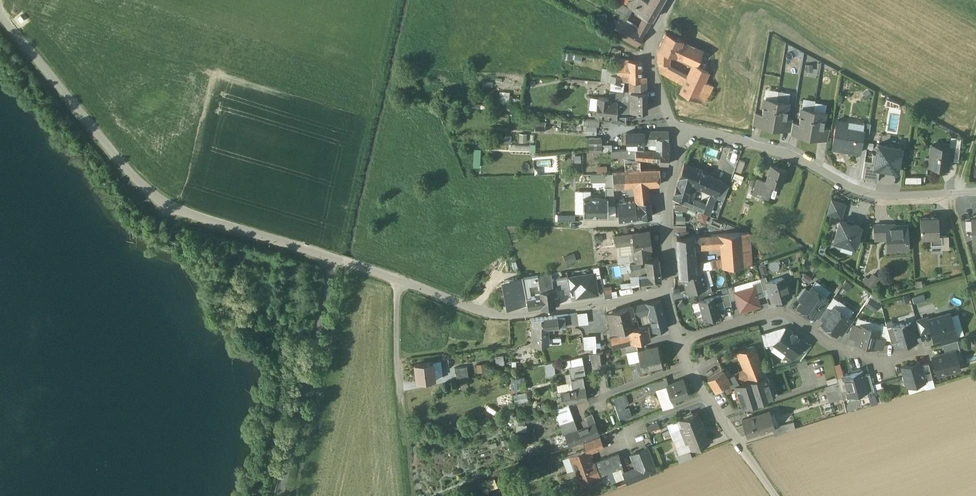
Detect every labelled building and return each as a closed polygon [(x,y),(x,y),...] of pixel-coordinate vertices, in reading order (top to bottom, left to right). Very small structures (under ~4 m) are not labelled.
[(634,8),(638,0),(618,0),(634,8)] [(644,0),(638,0),(634,8),(640,12),(646,1),(644,0)] [(652,0),(649,0),(648,2),(646,1),(640,12),(643,14),(652,19),(660,5),(652,0)] [(626,5),(618,19),(621,21),(630,7),(627,5),(626,5)] [(607,14),(597,15),(598,24),(611,31),(615,25),(608,21),(607,14)] [(652,19),(643,14),(642,18),(643,18),(643,20),(644,22),(649,25),(652,19)] [(621,21),(618,19),(611,31),(617,35),(625,23),(621,21)] [(643,20),(637,30),(644,34),(649,25),(644,22),(643,20)] [(637,30),(625,23),(617,35),(637,45),(644,34),(637,30)] [(684,38),(667,30),(659,47),(681,57),(688,43),(683,40),(684,38)] [(704,50),(688,43),(681,57),(694,63),(697,64),(704,50)] [(643,61),(619,59),(617,70),(617,75),(621,75),(630,76),(631,81),(646,82),(646,76),(642,76),(643,61)] [(668,63),(658,59),(660,70),(666,74),(671,65),(668,63)] [(697,64),(694,63),(688,75),(684,84),(681,92),(696,99),(702,86),(705,81),(709,71),(697,64)] [(688,75),(671,65),(666,74),(684,84),(688,75)] [(621,75),(617,75),(617,70),(603,69),(601,80),(610,81),(620,82),(621,75)] [(609,98),(609,101),(616,101),(620,101),(624,101),(624,82),(620,82),(610,81),(609,98)] [(646,82),(631,81),(630,92),(646,92),(646,82)] [(714,85),(705,81),(702,86),(711,90),(714,85)] [(711,90),(702,86),(696,99),(705,103),(711,90)] [(646,92),(630,92),(630,101),(631,112),(646,111),(646,92)] [(616,101),(609,101),(609,98),(598,97),(598,100),(597,101),(596,108),(597,109),(596,115),(599,115),(599,116),(603,116),(604,116),(611,116),(615,116),(615,112),(616,101)] [(789,102),(765,98),(762,113),(761,122),(762,122),(762,126),(782,129),(783,126),(784,126),(786,117),(789,102)] [(622,111),(631,112),(630,101),(624,101),(620,101),(622,111)] [(825,111),(802,107),(799,122),(797,132),(799,132),(799,135),(819,139),(819,136),(821,136),(823,127),(825,111)] [(762,113),(756,112),(754,124),(762,126),(762,122),(761,122),(762,113)] [(793,119),(786,117),(784,126),(783,126),(782,129),(791,131),(793,121),(793,119)] [(587,119),(587,134),(597,134),(598,119),(587,119)] [(847,121),(837,120),(833,147),(860,152),(863,135),(864,131),(863,131),(846,129),(847,121)] [(799,122),(793,121),(791,131),(790,134),(799,135),(799,132),(797,132),(799,122)] [(829,128),(823,127),(821,136),(819,136),(819,139),(827,140),(829,128)] [(656,131),(643,131),(643,132),(643,142),(644,142),(648,142),(655,142),(656,131)] [(668,131),(656,131),(655,142),(668,142),(668,131)] [(527,141),(526,132),(519,132),(519,141),(527,141)] [(643,132),(627,132),(627,142),(643,142),(643,132)] [(601,137),(589,137),(589,151),(601,150),(601,137)] [(668,142),(655,142),(654,150),(668,150),(668,142)] [(950,146),(932,143),(929,164),(939,166),(947,168),(949,159),(950,146)] [(897,170),(900,148),(877,145),(876,154),(874,167),(880,168),(897,170)] [(961,148),(950,146),(949,159),(959,160),(961,148)] [(637,149),(631,148),(629,168),(636,167),(640,167),(640,157),(636,157),(637,149)] [(644,149),(637,149),(636,157),(640,157),(653,158),(654,150),(648,149),(644,149)] [(668,150),(654,150),(653,158),(659,159),(659,163),(667,164),(668,150)] [(865,160),(862,178),(878,180),(880,168),(874,167),(876,154),(873,154),(872,161),(865,160)] [(739,160),(735,171),(741,173),(745,162),(739,160)] [(702,170),(685,164),(680,177),(692,182),(697,184),(701,171),(702,170)] [(787,169),(771,165),(766,181),(766,182),(773,184),(782,187),(787,169)] [(660,169),(642,169),(640,169),(637,169),(628,169),(628,171),(629,185),(635,185),(649,185),(658,184),(660,169)] [(613,186),(629,185),(628,171),(612,171),(613,186)] [(722,181),(701,171),(697,184),(696,185),(702,187),(711,191),(716,193),(717,191),(722,181)] [(733,179),(743,181),(744,174),(734,172),(733,179)] [(692,182),(680,177),(676,193),(687,197),(692,182)] [(766,181),(757,178),(752,195),(768,199),(773,184),(766,182),(766,181)] [(692,182),(687,197),(692,199),(692,198),(693,198),(696,188),(701,189),(702,187),(696,185),(697,184),(692,182)] [(649,185),(635,185),(636,194),(649,193),(649,185)] [(613,186),(605,187),(605,197),(608,197),(608,204),(616,204),(613,186)] [(716,193),(711,191),(707,205),(711,206),(710,208),(712,209),(719,192),(717,191),(716,193)] [(687,197),(676,193),(674,198),(683,202),(683,204),(697,210),(700,202),(692,199),(687,197)] [(583,215),(608,215),(608,204),(608,197),(605,197),(583,197),(583,215)] [(650,200),(641,201),(641,203),(643,216),(651,215),(650,200)] [(845,204),(831,200),(828,213),(841,217),(845,204)] [(707,205),(700,202),(697,210),(709,215),(712,209),(710,208),(711,206),(707,205)] [(641,203),(625,205),(627,218),(643,216),(641,203)] [(625,205),(621,206),(618,205),(619,219),(627,218),(625,205)] [(937,217),(930,217),(920,217),(920,229),(921,229),(921,237),(930,236),(938,236),(938,216),(937,216),(937,217)] [(860,226),(840,220),(834,240),(854,246),(860,226)] [(887,223),(874,224),(875,238),(888,237),(887,225),(887,223)] [(887,225),(888,237),(888,245),(896,245),(899,247),(903,247),(906,245),(905,238),(907,238),(907,224),(887,225)] [(650,230),(626,234),(627,243),(634,242),(635,252),(635,254),(650,252),(649,248),(653,248),(650,230)] [(720,266),(751,264),(749,232),(718,234),(718,235),(719,246),(720,266)] [(626,234),(614,235),(616,244),(618,244),(627,243),(626,234)] [(718,235),(700,237),(700,243),(701,248),(719,246),(718,235)] [(948,235),(938,236),(930,236),(931,244),(941,243),(941,248),(949,248),(948,235)] [(694,237),(677,238),(678,253),(695,252),(694,243),(694,237)] [(627,243),(618,244),(620,254),(635,252),(634,242),(627,243)] [(650,252),(635,254),(635,252),(620,254),(621,262),(630,261),(640,259),(646,258),(651,257),(650,252)] [(695,252),(678,253),(678,261),(695,260),(695,252)] [(575,253),(564,256),(567,265),(577,262),(575,253)] [(651,257),(646,258),(648,273),(649,283),(659,282),(661,279),(658,256),(651,257)] [(640,259),(630,261),(631,268),(641,266),(640,259)] [(695,260),(678,261),(679,277),(683,276),(696,272),(695,265),(695,260)] [(715,261),(711,262),(711,261),(705,263),(706,270),(716,267),(715,261)] [(705,263),(695,265),(696,272),(702,271),(706,270),(705,263)] [(601,277),(599,266),(592,267),(593,273),(594,273),(595,278),(601,277)] [(696,272),(683,276),(687,291),(706,286),(702,271),(696,272)] [(594,273),(593,273),(573,276),(575,288),(577,297),(597,293),(595,278),(594,273)] [(643,273),(638,274),(640,285),(649,283),(648,273),(643,273)] [(878,278),(872,274),(868,279),(865,277),(861,282),(871,289),(878,278)] [(538,275),(527,277),(529,286),(539,284),(539,280),(538,275)] [(766,276),(760,278),(761,281),(763,290),(769,288),(767,281),(766,276)] [(527,277),(522,278),(522,277),(504,280),(508,306),(514,305),(515,308),(528,306),(526,298),(531,297),(529,286),(527,277)] [(568,277),(556,279),(557,288),(563,288),(564,294),(570,293),(569,289),(568,277)] [(782,277),(767,281),(769,288),(773,301),(790,297),(788,290),(789,288),(787,284),(786,283),(784,284),(782,277)] [(552,278),(539,280),(539,284),(539,290),(553,288),(552,278)] [(761,281),(752,283),(753,286),(754,286),(757,297),(765,295),(763,290),(761,281)] [(706,286),(699,288),(700,294),(712,291),(710,285),(706,286)] [(733,286),(728,287),(729,293),(730,300),(737,298),(735,292),(733,286)] [(735,292),(737,298),(740,311),(759,305),(757,297),(754,286),(753,286),(735,292)] [(826,296),(812,286),(809,291),(802,301),(798,306),(812,316),(824,299),(826,296)] [(553,288),(539,290),(540,294),(540,297),(541,299),(554,298),(553,288)] [(804,288),(797,297),(802,301),(809,291),(804,288)] [(576,298),(574,289),(570,290),(572,301),(583,299),(583,297),(576,298)] [(729,293),(721,295),(723,301),(724,306),(731,304),(730,300),(729,293)] [(531,297),(526,298),(528,306),(528,307),(541,305),(541,299),(540,297),(536,298),(536,296),(535,296),(531,297)] [(715,296),(699,301),(704,319),(720,315),(717,302),(715,296)] [(554,298),(541,299),(541,305),(542,307),(555,305),(554,298)] [(660,299),(647,302),(649,311),(653,329),(654,331),(667,327),(660,299)] [(824,299),(814,314),(819,317),(826,307),(829,302),(824,299)] [(880,306),(870,299),(865,305),(875,313),(880,306)] [(647,302),(639,305),(641,313),(649,311),(647,302)] [(696,316),(702,314),(699,302),(692,303),(696,316)] [(633,306),(612,310),(614,317),(616,327),(617,327),(619,327),(628,325),(629,329),(638,326),(635,314),(633,306)] [(849,316),(834,306),(830,311),(824,321),(822,323),(836,334),(838,331),(849,316)] [(826,307),(819,317),(824,321),(830,311),(826,307)] [(649,311),(641,313),(635,314),(638,326),(647,324),(649,330),(653,329),(649,311)] [(577,312),(557,314),(558,325),(579,324),(578,313),(577,312)] [(578,313),(579,324),(588,324),(587,312),(578,313)] [(955,334),(949,313),(929,318),(932,330),(935,340),(941,338),(955,334)] [(557,314),(533,318),(532,327),(547,326),(558,325),(557,314)] [(849,316),(838,331),(843,335),(854,320),(849,316)] [(920,334),(932,330),(929,318),(928,316),(916,319),(920,334)] [(614,317),(608,318),(611,332),(618,330),(617,327),(616,327),(614,317)] [(911,322),(902,324),(902,323),(893,325),(897,341),(898,344),(907,341),(907,342),(916,340),(911,322)] [(638,326),(629,329),(630,334),(632,344),(636,343),(651,339),(649,330),(647,324),(638,326)] [(880,329),(860,324),(859,326),(856,338),(855,342),(875,347),(876,346),(882,348),(884,338),(878,337),(880,329)] [(628,325),(619,327),(620,335),(622,334),(622,336),(630,334),(629,329),(628,325)] [(859,326),(853,325),(850,336),(856,338),(859,326)] [(893,325),(887,327),(891,343),(897,341),(893,325)] [(547,326),(532,327),(534,343),(547,342),(547,338),(547,326)] [(774,344),(786,328),(784,327),(760,334),(764,347),(774,344)] [(792,357),(804,341),(786,328),(774,344),(792,357)] [(620,335),(610,337),(613,348),(625,345),(632,344),(630,334),(622,336),(622,334),(620,335)] [(957,339),(955,334),(941,338),(943,343),(957,339)] [(596,336),(584,337),(584,349),(597,349),(596,336)] [(957,339),(943,343),(945,353),(954,350),(955,351),(960,350),(957,339)] [(632,344),(625,345),(627,351),(637,349),(636,343),(632,344)] [(699,344),(692,347),(696,356),(703,354),(699,344)] [(659,345),(638,351),(640,360),(636,361),(638,370),(664,363),(659,345)] [(746,379),(764,374),(755,346),(735,352),(737,356),(743,370),(745,376),(746,379)] [(945,353),(933,356),(935,365),(938,374),(959,368),(955,351),(954,350),(945,353)] [(606,361),(605,351),(595,353),(596,362),(606,361)] [(718,362),(737,356),(735,352),(717,358),(718,362)] [(582,356),(570,359),(571,365),(583,363),(582,356)] [(806,360),(796,363),(798,369),(808,366),(806,360)] [(440,361),(432,362),(434,379),(442,378),(440,361)] [(553,361),(545,362),(547,375),(555,374),(553,361)] [(919,361),(902,366),(903,373),(902,376),(903,378),(905,380),(907,385),(924,381),(924,380),(920,365),(919,361)] [(432,362),(415,364),(417,381),(434,379),(432,362)] [(571,365),(568,366),(570,375),(579,374),(582,373),(585,373),(583,363),(571,365)] [(928,363),(920,365),(924,380),(932,378),(928,363)] [(485,364),(478,365),(479,373),(486,371),(485,364)] [(469,377),(466,366),(454,367),(457,380),(469,377)] [(722,368),(707,377),(714,389),(729,381),(727,378),(722,368)] [(743,370),(734,374),(738,380),(745,376),(743,370)] [(862,370),(843,376),(848,395),(849,394),(867,389),(868,389),(864,375),(862,370)] [(572,388),(560,390),(562,397),(556,398),(558,406),(568,404),(568,403),(587,399),(584,386),(582,373),(579,374),(580,376),(570,378),(572,388)] [(746,379),(735,383),(743,406),(773,396),(765,373),(764,374),(746,379)] [(869,373),(864,375),(868,389),(867,389),(868,392),(874,390),(869,373)] [(734,374),(727,378),(729,381),(731,384),(738,380),(734,374)] [(511,376),(511,391),(520,390),(520,375),(511,376)] [(836,376),(826,379),(828,384),(838,381),(836,376)] [(843,376),(837,377),(843,397),(843,399),(850,397),(849,394),(848,395),(843,376)] [(666,377),(655,382),(658,389),(667,385),(667,384),(669,384),(666,377)] [(669,384),(667,384),(667,385),(672,400),(689,395),(683,378),(669,384)] [(843,397),(838,381),(828,384),(824,386),(829,401),(843,397)] [(867,389),(849,394),(850,397),(850,400),(869,395),(868,392),(867,389)] [(527,392),(515,395),(517,403),(529,401),(527,392)] [(627,393),(614,398),(622,419),(629,417),(625,404),(630,402),(627,393)] [(568,406),(558,410),(566,434),(577,429),(568,406)] [(769,410),(742,419),(748,435),(772,428),(775,427),(769,410)] [(697,412),(680,419),(685,431),(682,432),(683,435),(703,427),(697,412)] [(582,421),(584,427),(594,423),(591,413),(584,415),(586,420),(582,421)] [(775,427),(772,428),(774,435),(795,429),(793,421),(775,427)] [(584,427),(578,429),(582,439),(598,433),(594,423),(584,427)] [(703,427),(683,435),(685,437),(687,437),(692,449),(709,442),(703,427)] [(669,428),(663,431),(666,440),(673,438),(669,428)] [(577,429),(566,434),(570,444),(582,439),(578,429),(577,429)] [(585,449),(570,455),(572,460),(570,463),(572,467),(574,468),(575,469),(592,462),(589,453),(604,447),(600,437),(583,443),(585,449)] [(631,454),(640,478),(657,471),(648,448),(631,454)] [(692,449),(679,454),(682,462),(695,457),(692,449)] [(618,453),(595,461),(592,462),(575,469),(579,481),(580,482),(622,466),(620,460),(621,460),(620,458),(619,459),(618,453)] [(636,468),(629,471),(629,470),(622,472),(626,483),(640,478),(636,468)] [(575,469),(567,471),(568,473),(558,476),(562,486),(572,483),(579,481),(575,469)]
